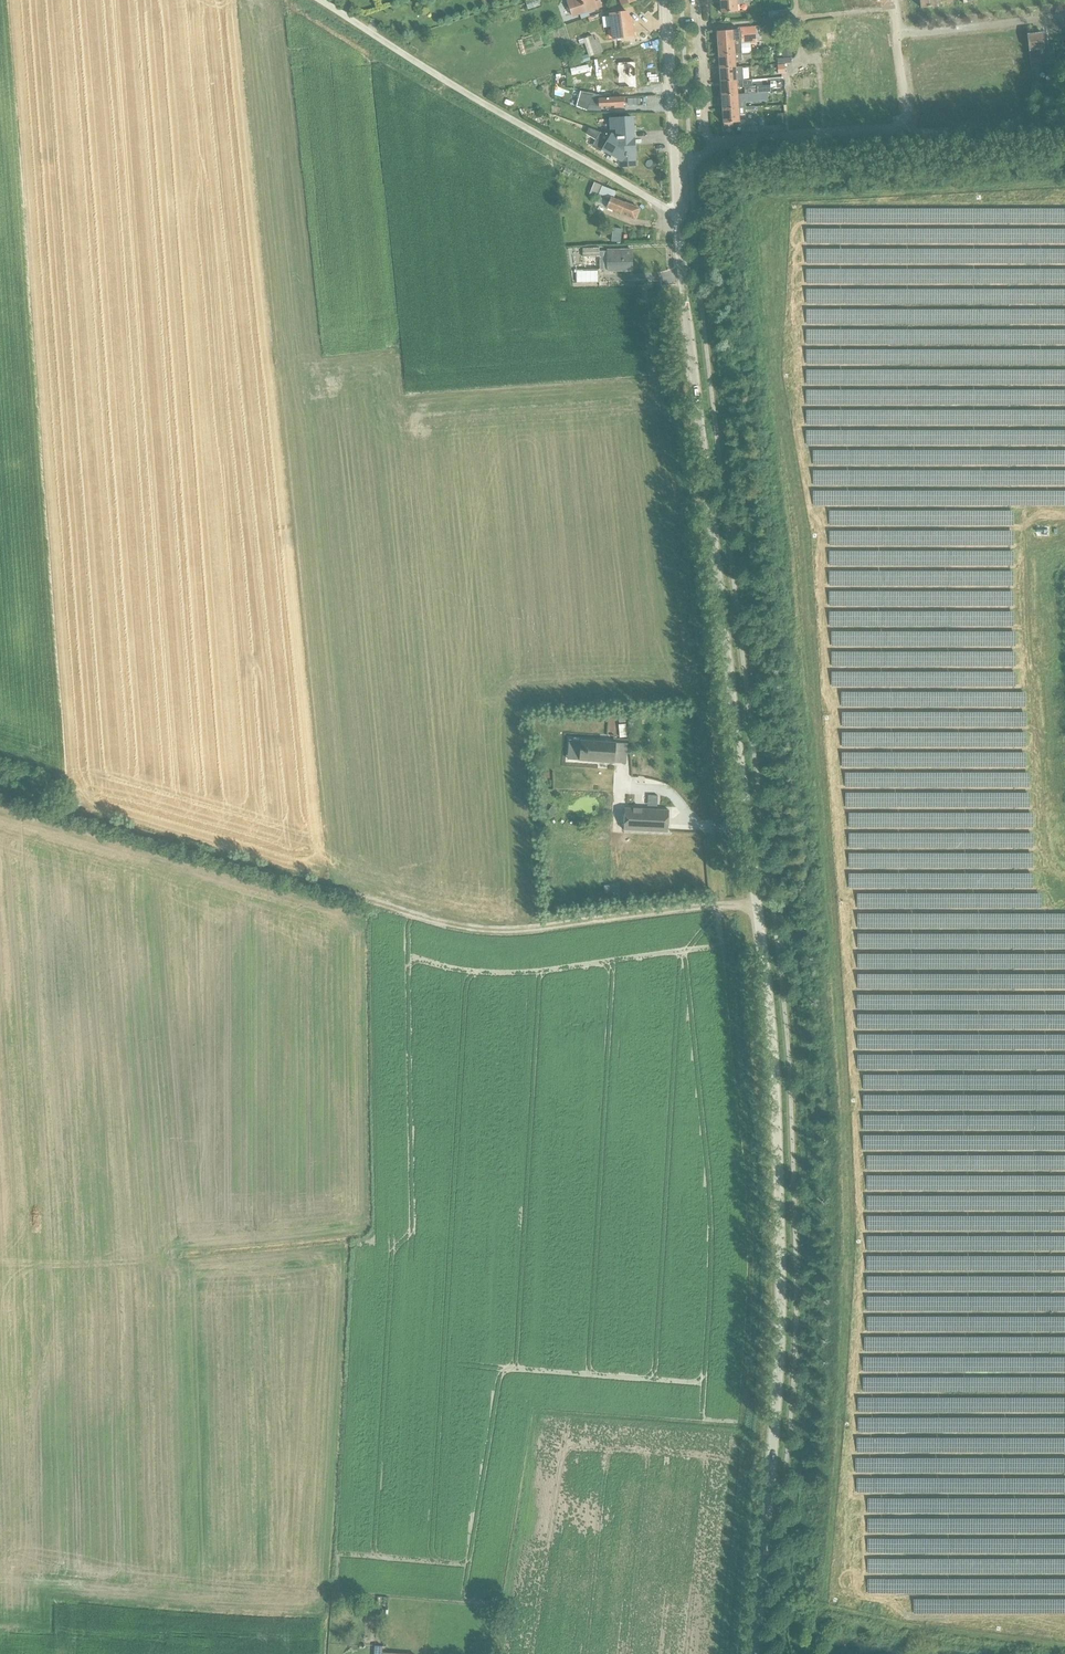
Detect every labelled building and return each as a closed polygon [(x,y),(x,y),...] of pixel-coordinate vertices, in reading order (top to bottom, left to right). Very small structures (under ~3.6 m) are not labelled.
[(526,0),(528,9),(541,5),(539,0),(527,0),(526,0)] [(572,17),(580,15),(581,18),(590,15),(588,12),(603,7),(600,0),(567,0),(572,17)] [(720,12),(737,11),(737,5),(744,5),(744,2),(753,2),(753,0),(720,0),(720,12)] [(787,15),(787,10),(787,9),(769,11),(770,17),(787,15)] [(627,11),(609,14),(612,39),(634,36),(631,18),(628,18),(627,11)] [(841,40),(848,39),(846,28),(839,29),(841,40)] [(727,31),(716,32),(718,54),(743,53),(750,52),(751,52),(750,43),(756,42),(756,38),(755,29),(739,30),(727,31)] [(1042,33),(1028,34),(1030,51),(1030,57),(1031,57),(1040,56),(1041,65),(1055,64),(1053,47),(1044,48),(1042,33)] [(593,35),(578,40),(580,44),(585,43),(589,56),(603,52),(599,38),(595,40),(593,35)] [(835,44),(835,55),(847,55),(847,44),(835,44)] [(718,54),(719,68),(736,66),(735,60),(741,60),(741,57),(750,56),(750,52),(743,53),(718,54)] [(600,85),(598,94),(616,98),(623,97),(623,91),(623,87),(631,87),(629,59),(605,60),(607,87),(600,85)] [(719,68),(720,81),(737,80),(743,80),(742,66),(736,66),(719,68)] [(744,93),(754,92),(771,91),(771,84),(753,85),(753,79),(743,80),(737,80),(720,81),(721,95),(738,93),(737,86),(746,86),(746,87),(745,87),(745,92),(744,92),(744,93)] [(516,104),(519,92),(510,90),(508,102),(516,104)] [(616,98),(598,94),(581,91),(576,106),(587,111),(590,105),(599,106),(599,107),(601,107),(615,106),(615,107),(624,107),(623,97),(616,98)] [(721,95),(722,108),(739,107),(738,93),(721,95)] [(961,102),(960,94),(950,95),(951,103),(961,102)] [(836,96),(827,96),(827,109),(836,109),(836,96)] [(971,103),(970,115),(978,115),(979,103),(971,103)] [(739,107),(722,108),(723,123),(740,121),(739,114),(746,114),(746,112),(755,111),(755,106),(739,107)] [(769,116),(768,106),(757,106),(757,116),(769,116)] [(619,139),(634,138),(633,117),(610,119),(610,130),(614,130),(612,133),(611,133),(611,134),(619,139)] [(619,139),(611,134),(600,132),(588,126),(586,134),(596,140),(592,147),(600,152),(601,151),(602,150),(618,160),(618,165),(620,166),(636,165),(634,138),(619,139)] [(609,201),(607,207),(635,219),(639,208),(614,198),(616,191),(604,186),(594,182),(590,194),(598,197),(609,201)] [(609,201),(598,197),(596,203),(607,207),(609,201)] [(612,227),(611,241),(621,242),(622,228),(612,227)] [(599,248),(583,248),(583,257),(600,256),(600,269),(607,269),(607,270),(632,270),(632,250),(607,250),(607,251),(599,251),(599,248)] [(599,270),(576,270),(577,282),(600,282),(599,277),(599,270)] [(626,724),(618,724),(619,737),(627,737),(626,724)] [(615,762),(616,742),(569,739),(567,759),(615,762)] [(616,742),(615,762),(626,763),(627,743),(616,742)] [(648,795),(648,805),(657,806),(657,795),(648,795)] [(552,805),(548,811),(554,816),(558,809),(552,805)] [(625,808),(625,830),(668,832),(669,810),(625,808)] [(981,853),(971,852),(969,861),(980,863),(981,853)] [(917,872),(917,883),(1034,884),(1034,873),(917,872)] [(619,884),(604,885),(605,892),(620,891),(619,884)] [(979,904),(979,893),(970,892),(969,903),(979,904)] [(1064,947),(1064,932),(1016,932),(1016,933),(860,932),(860,945),(1064,947)] [(1064,986),(1064,952),(897,951),(897,950),(860,950),(859,989),(896,989),(896,985),(1064,986)] [(895,1005),(1064,1007),(1064,994),(896,993),(896,990),(861,990),(860,1009),(895,1009),(895,1005)] [(953,1027),(954,1013),(895,1013),(895,1010),(860,1010),(860,1026),(953,1027)] [(963,1026),(1064,1027),(1064,1013),(963,1013),(963,1026)] [(896,1031),(860,1031),(860,1049),(895,1049),(895,1046),(1054,1046),(1054,1034),(951,1034),(896,1034),(896,1031)] [(921,1052),(920,1066),(1001,1068),(1001,1057),(986,1056),(986,1054),(921,1052)] [(888,1065),(887,1053),(862,1055),(863,1067),(888,1065)] [(1005,1065),(1053,1067),(1053,1055),(1005,1054),(1005,1065)] [(865,1072),(865,1087),(1064,1087),(1064,1073),(865,1072)] [(1007,1156),(1010,1149),(1064,1148),(1064,1092),(865,1095),(865,1123),(891,1122),(865,1194),(1040,1256),(1064,1256),(1064,1181),(1049,1194),(1034,1189),(1046,1156),(1007,1156)] [(374,1653),(416,1653),(382,1652),(382,1646),(375,1645),(374,1653)]
